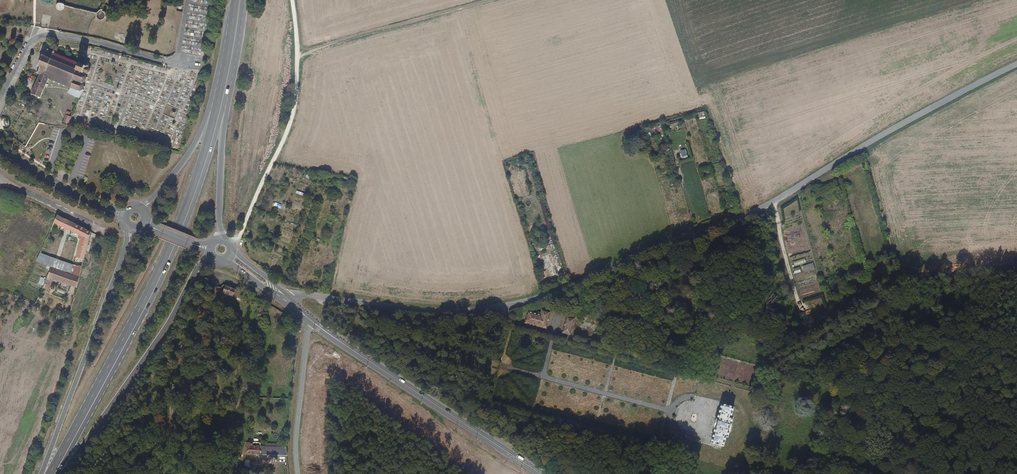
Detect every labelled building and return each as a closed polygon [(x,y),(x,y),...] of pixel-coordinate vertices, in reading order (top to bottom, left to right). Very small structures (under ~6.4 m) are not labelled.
[(58,9),(59,10),(60,11),(62,11),(63,10),(64,9),(65,8),(66,7),(66,6),(65,4),(64,3),(63,3),(62,2),(61,2),(59,3),(58,3),(57,5),(57,6),(57,8),(58,9)] [(97,14),(97,15),(97,17),(98,19),(99,20),(101,20),(102,20),(104,20),(105,19),(106,18),(107,16),(107,15),(106,13),(105,12),(104,11),(102,9),(100,10),(99,11),(98,12),(97,14)] [(80,63),(79,62),(79,63),(76,62),(76,61),(75,61),(74,61),(71,60),(72,59),(70,59),(66,58),(67,57),(65,57),(61,56),(62,55),(60,54),(59,55),(55,54),(55,53),(54,52),(54,53),(49,51),(50,50),(48,50),(47,50),(46,51),(47,52),(45,56),(44,56),(44,55),(43,54),(43,55),(42,55),(42,56),(40,62),(38,67),(37,66),(37,67),(38,68),(38,69),(39,68),(40,68),(39,70),(38,72),(37,71),(37,73),(38,73),(37,74),(38,74),(39,74),(40,74),(49,78),(49,79),(50,79),(50,80),(51,81),(51,80),(54,81),(53,82),(55,83),(55,82),(57,82),(57,84),(59,84),(59,83),(62,84),(62,85),(63,86),(64,85),(68,87),(68,88),(69,88),(70,88),(68,93),(79,100),(82,92),(83,92),(83,91),(83,90),(84,86),(83,84),(84,83),(85,83),(85,82),(86,81),(87,78),(87,76),(86,77),(86,75),(87,75),(88,74),(90,73),(91,70),(92,69),(91,68),(90,69),(89,67),(89,66),(89,65),(88,65),(86,65),(86,66),(80,64),(80,63)] [(49,78),(40,74),(31,94),(41,98),(42,92),(49,79),(49,78)] [(62,123),(68,126),(72,117),(68,116),(66,115),(62,123)] [(87,247),(91,232),(57,215),(54,223),(51,230),(60,235),(64,227),(81,236),(76,257),(83,260),(85,253),(87,247)] [(36,261),(48,266),(51,257),(40,253),(36,261)] [(48,266),(52,267),(71,275),(73,265),(51,257),(48,266)] [(73,265),(71,275),(79,277),(83,260),(76,257),(75,257),(73,265)] [(93,260),(87,257),(86,260),(88,261),(87,264),(85,263),(84,266),(85,267),(84,270),(88,272),(93,260)] [(804,258),(792,262),(794,266),(806,262),(804,258)] [(52,267),(47,278),(76,288),(77,283),(79,278),(79,277),(71,275),(52,267)] [(241,292),(227,287),(224,293),(232,297),(232,298),(237,300),(241,292)] [(623,293),(644,298),(645,294),(624,289),(623,293)] [(542,329),(546,311),(537,309),(535,316),(523,313),(520,324),(542,329)] [(595,323),(597,319),(582,313),(581,317),(595,323)] [(556,333),(565,335),(569,320),(561,317),(556,333)] [(714,446),(720,448),(722,448),(724,440),(726,440),(728,435),(731,423),(732,419),(730,418),(732,409),(730,409),(731,406),(727,405),(726,408),(722,407),(720,416),(718,415),(717,420),(714,431),(712,437),(714,438),(712,445),(714,446)] [(731,423),(728,435),(733,436),(736,424),(731,423)] [(289,457),(288,452),(274,451),(274,447),(261,446),(260,450),(254,450),(254,445),(248,444),(247,455),(289,457)]
